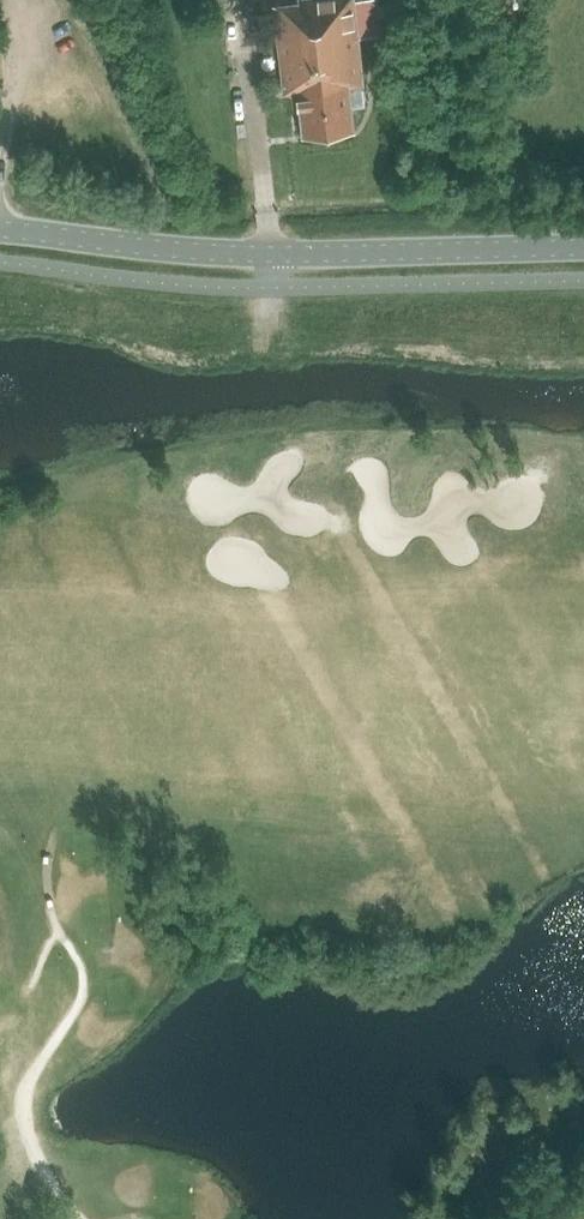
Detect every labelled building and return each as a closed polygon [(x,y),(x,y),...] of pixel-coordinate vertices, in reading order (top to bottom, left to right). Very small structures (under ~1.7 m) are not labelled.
[(300,2),(276,5),(285,93),(299,91),(304,135),(355,130),(351,87),(364,85),(359,37),(382,34),(379,0),(300,0),(300,2)]
